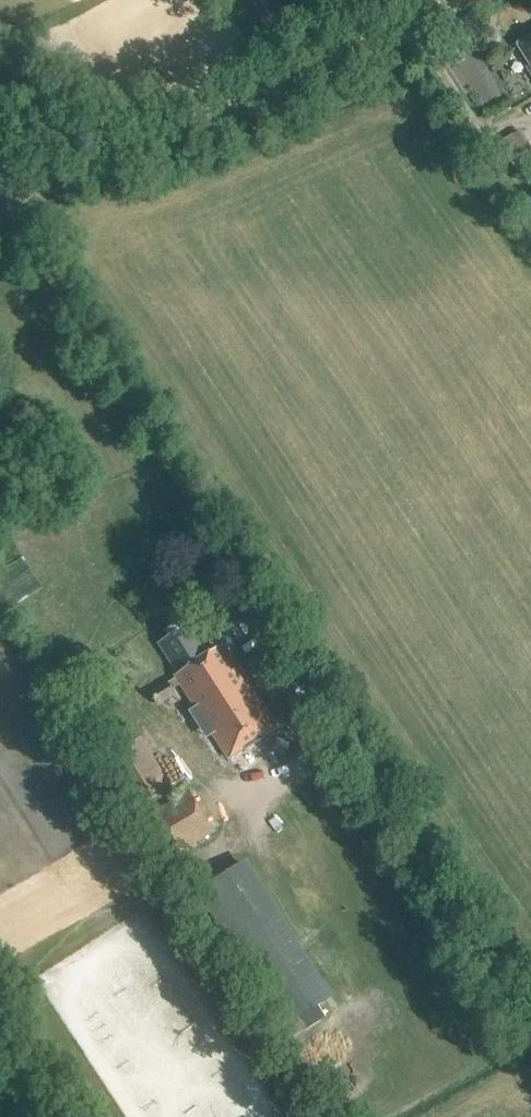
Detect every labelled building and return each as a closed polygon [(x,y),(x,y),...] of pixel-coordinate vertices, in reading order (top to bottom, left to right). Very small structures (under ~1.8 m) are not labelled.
[(515,44),(530,71),(530,34),(515,44)] [(519,177),(530,170),(530,146),(522,131),(500,143),(519,177)] [(171,673),(175,678),(179,675),(225,748),(272,719),(224,645),(207,656),(187,625),(160,643),(177,669),(171,673)] [(171,785),(143,737),(111,755),(139,804),(171,785)] [(174,856),(214,831),(189,789),(148,813),(174,856)] [(321,1001),(339,989),(254,852),(218,874),(254,933),(272,922),(321,1001)] [(347,1026),(341,1007),(317,1014),(322,1033),(347,1026)]
